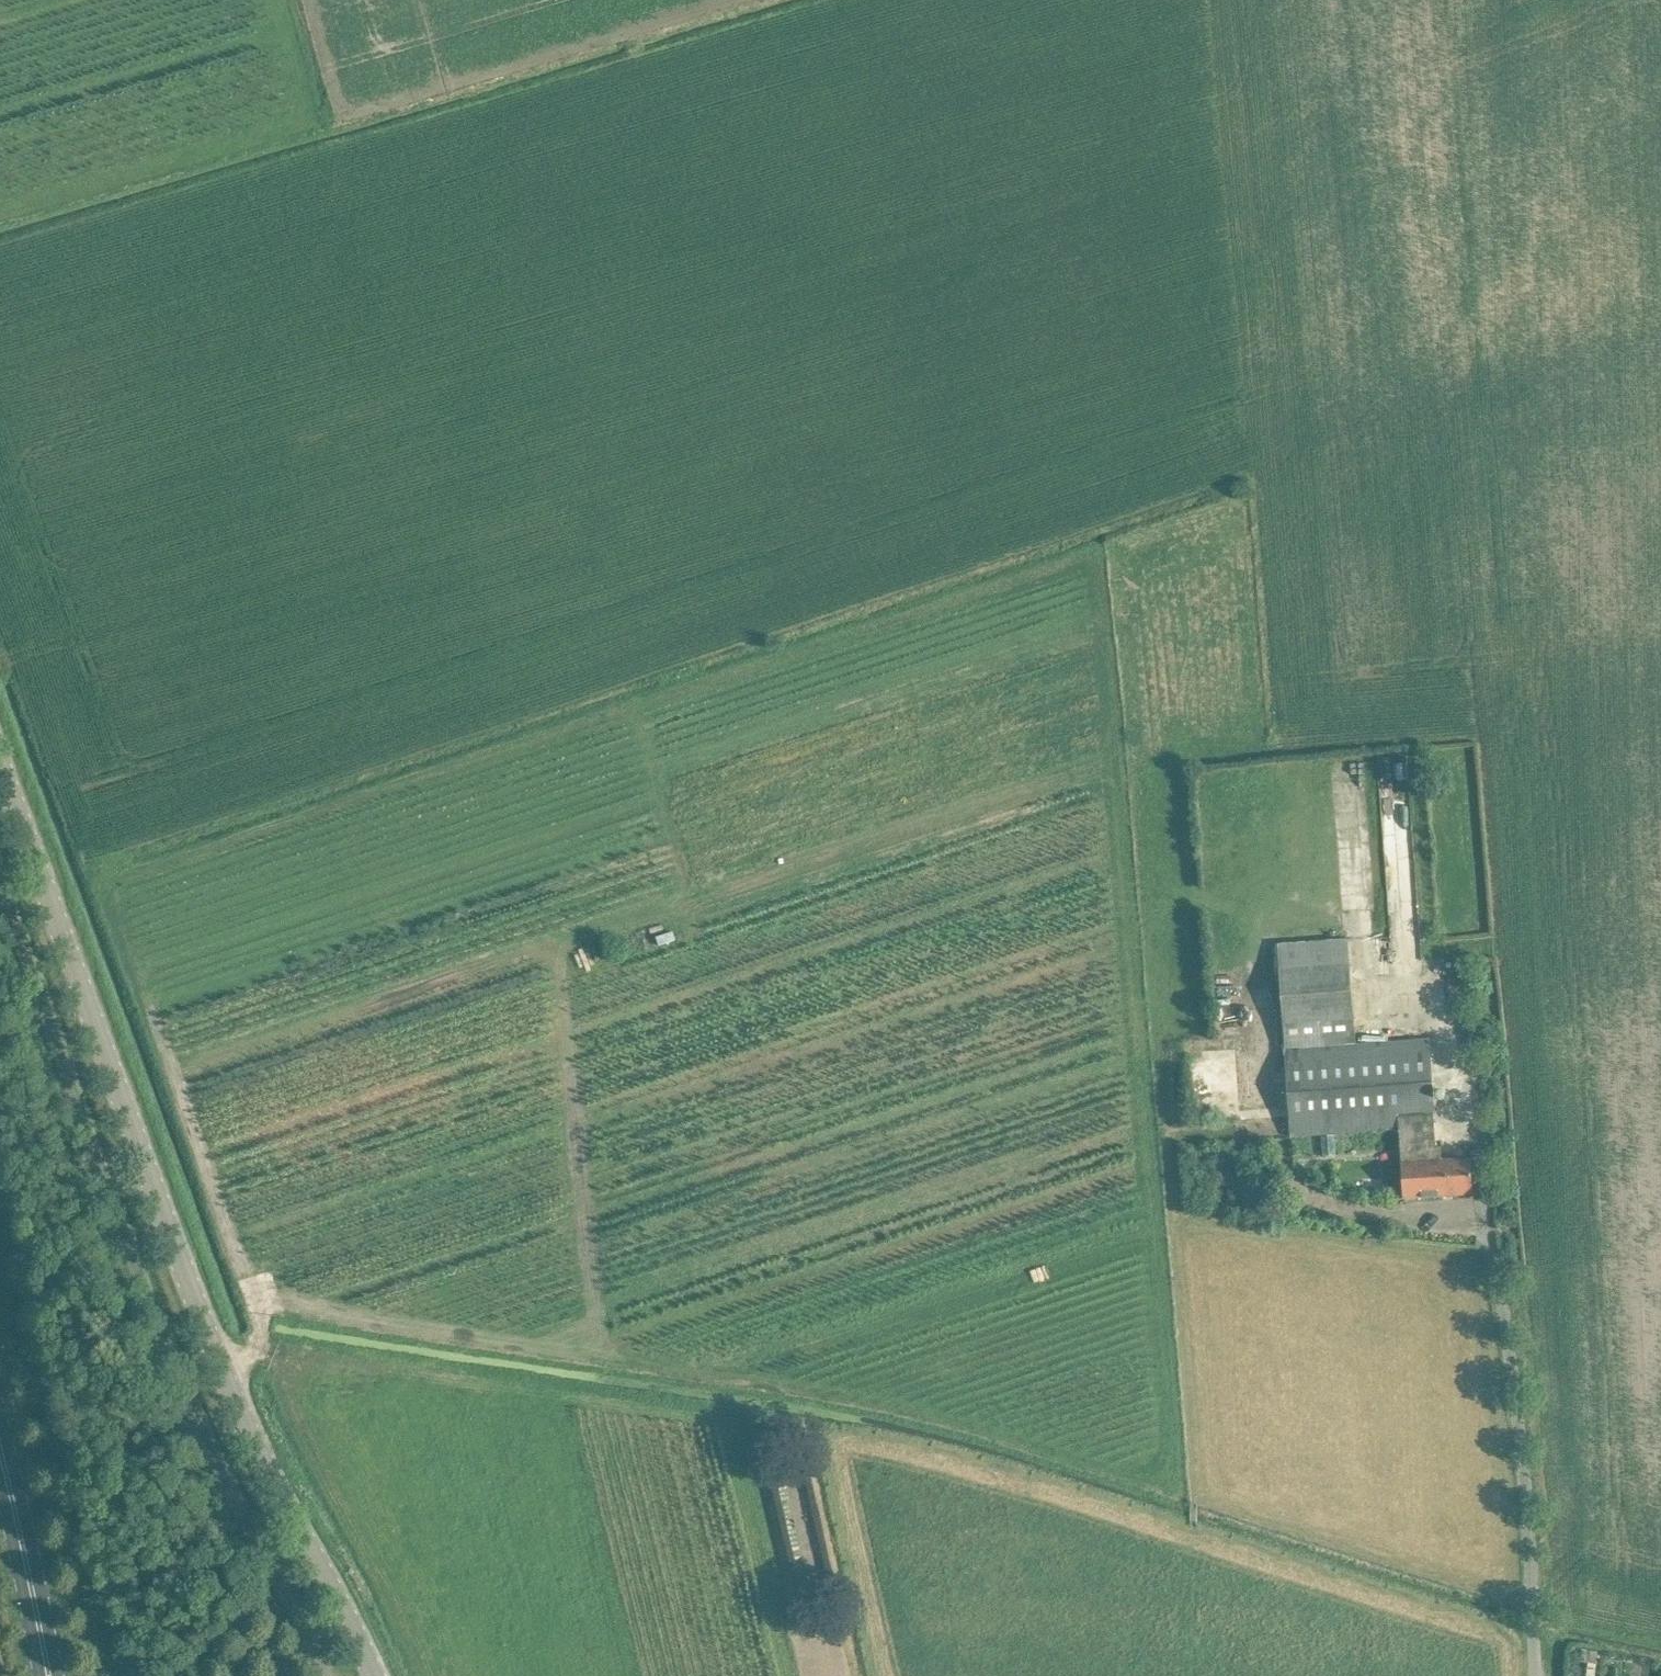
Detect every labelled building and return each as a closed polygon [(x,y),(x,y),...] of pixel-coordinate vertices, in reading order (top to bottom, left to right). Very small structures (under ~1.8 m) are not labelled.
[(1399,1129),(1400,1147),(1436,1145),(1429,1039),(1356,1040),(1349,939),(1278,944),(1291,1137),(1399,1129)] [(1436,1145),(1400,1147),(1402,1170),(1386,1171),(1388,1201),(1473,1195),(1472,1173),(1471,1160),(1442,1162),(1441,1148),(1436,1148),(1436,1145)]
